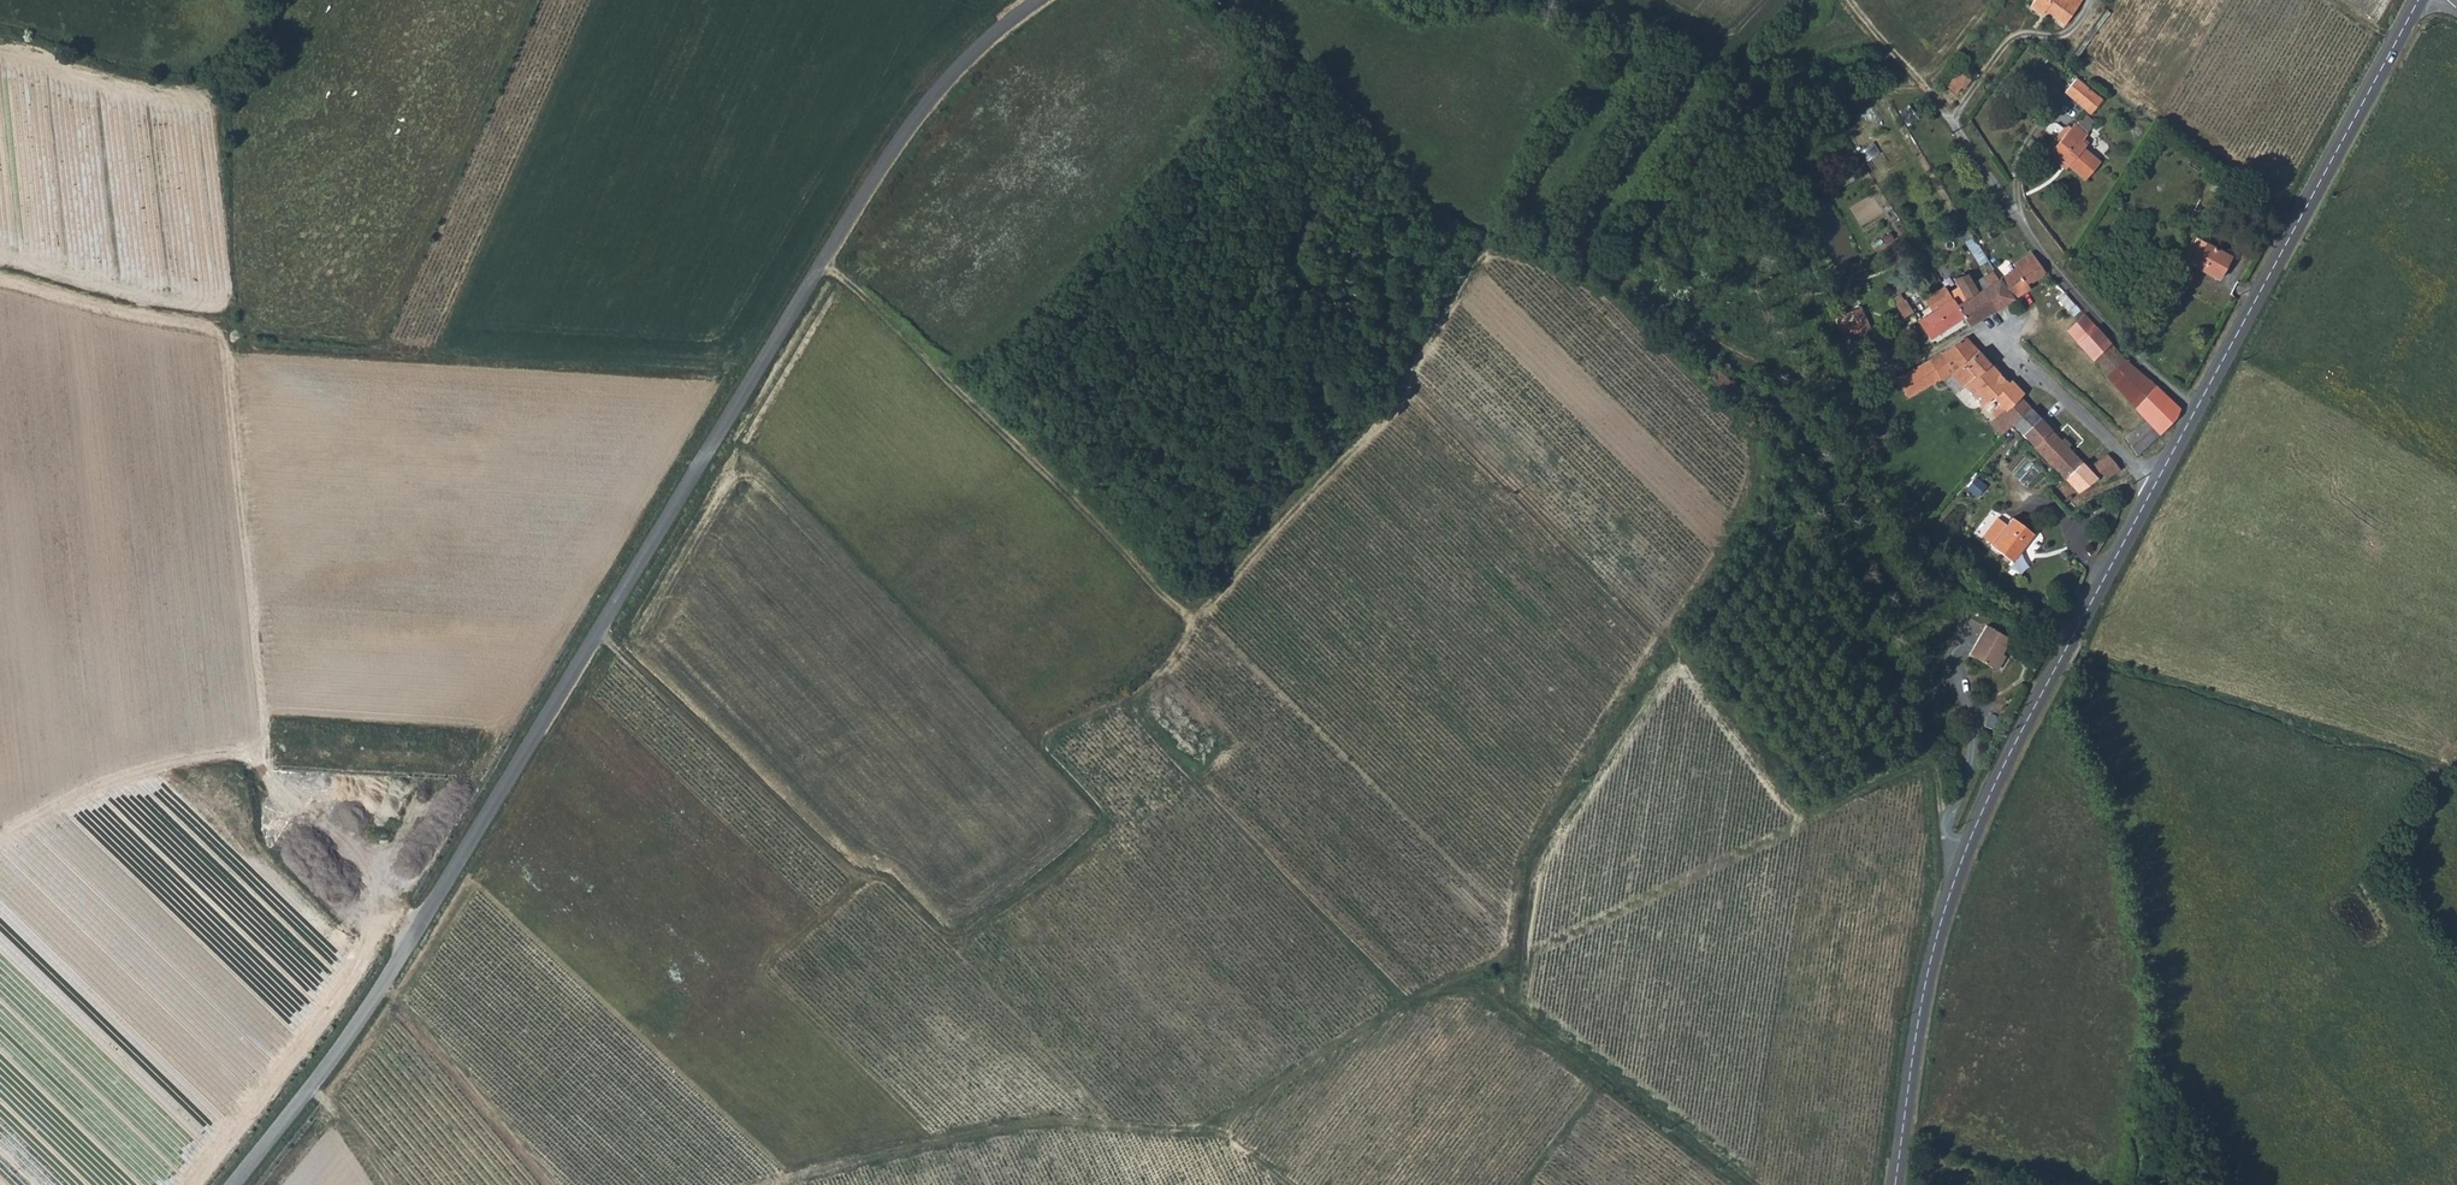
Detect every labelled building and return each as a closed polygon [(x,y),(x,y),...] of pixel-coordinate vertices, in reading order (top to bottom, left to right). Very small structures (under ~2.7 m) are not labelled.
[(2033,1),(2028,7),(2041,16),(2043,12),(2062,26),(2081,0),(2032,0),(2033,1)] [(1971,80),(1958,70),(1951,80),(1964,89),(1971,80)] [(2076,82),(2064,95),(2085,113),(2097,100),(2090,94),(2076,82)] [(1851,92),(1838,97),(1847,119),(1860,114),(1851,92)] [(1835,124),(1847,119),(1838,97),(1826,102),(1835,124)] [(2101,104),(2097,100),(2085,113),(2090,117),(2101,104)] [(2088,138),(2075,126),(2051,153),(2086,183),(2101,165),(2085,151),(2087,147),(2083,143),(2088,138)] [(1858,151),(1863,160),(1876,153),(1871,143),(1858,151)] [(2228,256),(2193,237),(2181,261),(2216,280),(2228,256)] [(1999,278),(2011,297),(2026,288),(2027,287),(2025,283),(2043,272),(2031,251),(2012,262),(2015,267),(2009,271),(1999,278)] [(1999,278),(1991,265),(1981,271),(1990,284),(1999,278)] [(1992,309),(1980,290),(1975,293),(1963,273),(1948,277),(1952,286),(1945,291),(1960,316),(1966,325),(1992,309)] [(1898,275),(1888,281),(1897,293),(1906,287),(1898,275)] [(1999,278),(1990,284),(1980,290),(1992,309),(2011,297),(1999,278)] [(1938,305),(1915,319),(1917,321),(1929,336),(1960,316),(1945,291),(1941,285),(1929,292),(1938,305)] [(2062,290),(2056,297),(2062,304),(2069,298),(2062,290)] [(1901,314),(1908,309),(1897,293),(1890,297),(1901,314)] [(2075,303),(2067,310),(2076,319),(2066,329),(2105,374),(2125,356),(2075,303)] [(1853,346),(1872,338),(1860,307),(1841,314),(1853,346)] [(1853,346),(1841,314),(1834,317),(1847,348),(1853,346)] [(1927,357),(1939,376),(1948,371),(1946,369),(1976,349),(1964,335),(1927,357)] [(2001,409),(2017,393),(2020,389),(2009,377),(2006,380),(1976,349),(1946,369),(1948,371),(1960,385),(1968,394),(1966,396),(1976,407),(1989,394),(1997,402),(1989,410),(1994,415),(2001,409)] [(2154,383),(2125,356),(2105,374),(2134,407),(2154,383)] [(1891,378),(1902,397),(1939,376),(1927,357),(1891,378)] [(2134,407),(2146,421),(2157,433),(2174,413),(2178,406),(2154,383),(2134,407)] [(2001,409),(2013,423),(2025,435),(2040,420),(2029,408),(2028,404),(2017,393),(2001,409)] [(1988,420),(2001,434),(2013,423),(2001,409),(1994,415),(1988,420)] [(2080,463),(2067,449),(2051,432),(2040,420),(2025,435),(2051,465),(2063,479),(2080,463)] [(2066,420),(2051,432),(2067,449),(2080,436),(2066,420)] [(2136,455),(2157,433),(2146,421),(2123,436),(2136,455)] [(2057,495),(2064,502),(2095,479),(2100,483),(2118,469),(2106,452),(2085,468),(2080,463),(2063,479),(2052,489),(2057,495)] [(1977,495),(1984,485),(1973,478),(1966,488),(1977,495)] [(1982,543),(1991,549),(2006,527),(1997,521),(1982,543)] [(1992,550),(2020,527),(2011,521),(2006,527),(1991,549),(1989,550),(1991,552),(1992,550)] [(1992,550),(1991,552),(2012,566),(2033,535),(2020,527),(1992,550)] [(1253,587),(1261,579),(1253,571),(1245,578),(1253,587)] [(1985,677),(2004,649),(1981,634),(1963,662),(1985,677)]
